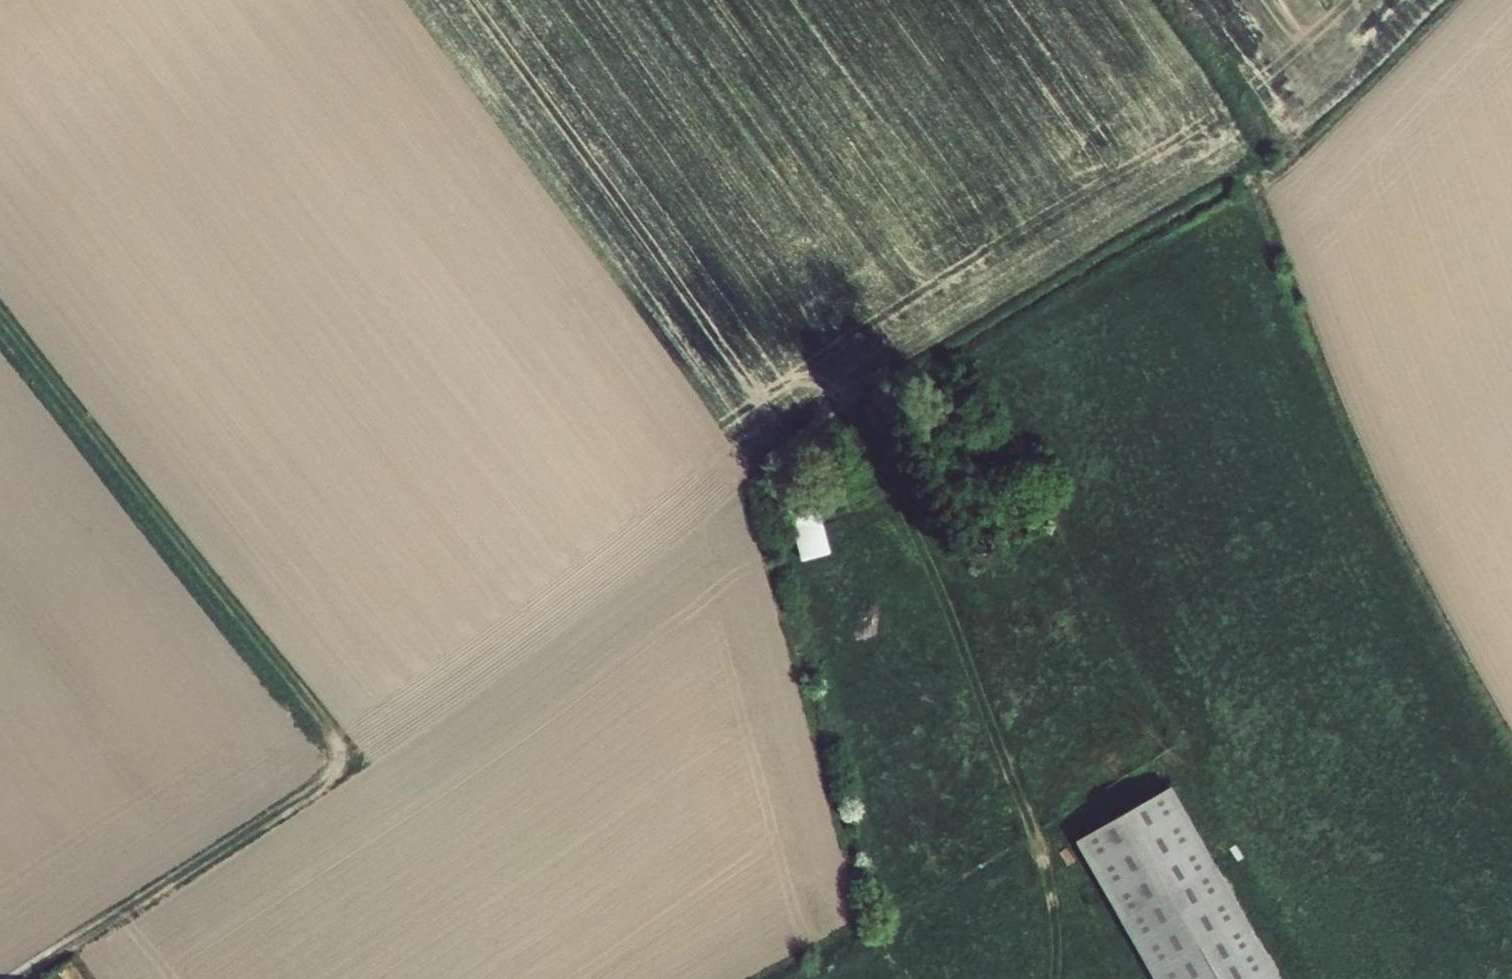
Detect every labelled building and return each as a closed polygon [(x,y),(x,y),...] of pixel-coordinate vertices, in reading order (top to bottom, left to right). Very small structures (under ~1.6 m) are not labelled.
[(800,558),(829,554),(822,509),(793,513),(800,558)] [(1076,843),(1155,978),(1279,978),(1169,790),(1076,843)]
